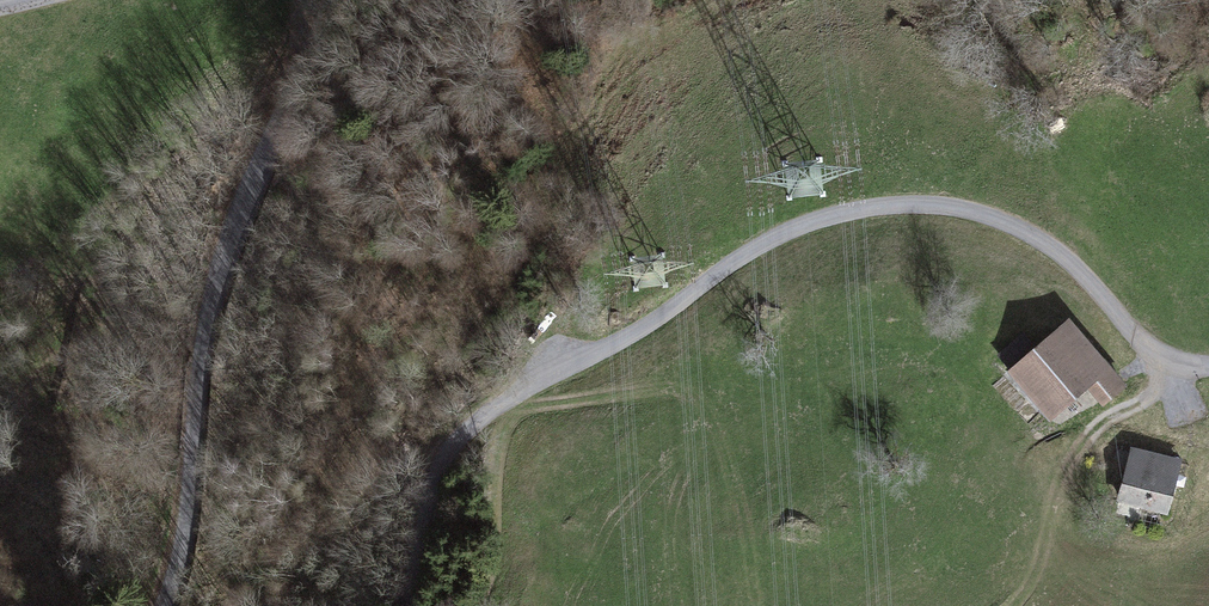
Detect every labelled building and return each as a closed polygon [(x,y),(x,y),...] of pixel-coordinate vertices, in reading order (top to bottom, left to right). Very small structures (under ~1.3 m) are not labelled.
[(1107,399),(1123,385),(1069,323),(1013,370),(1052,416),(1092,382),(1107,399)] [(1146,505),(1146,507),(1166,512),(1180,463),(1133,450),(1119,498),(1146,505)]
